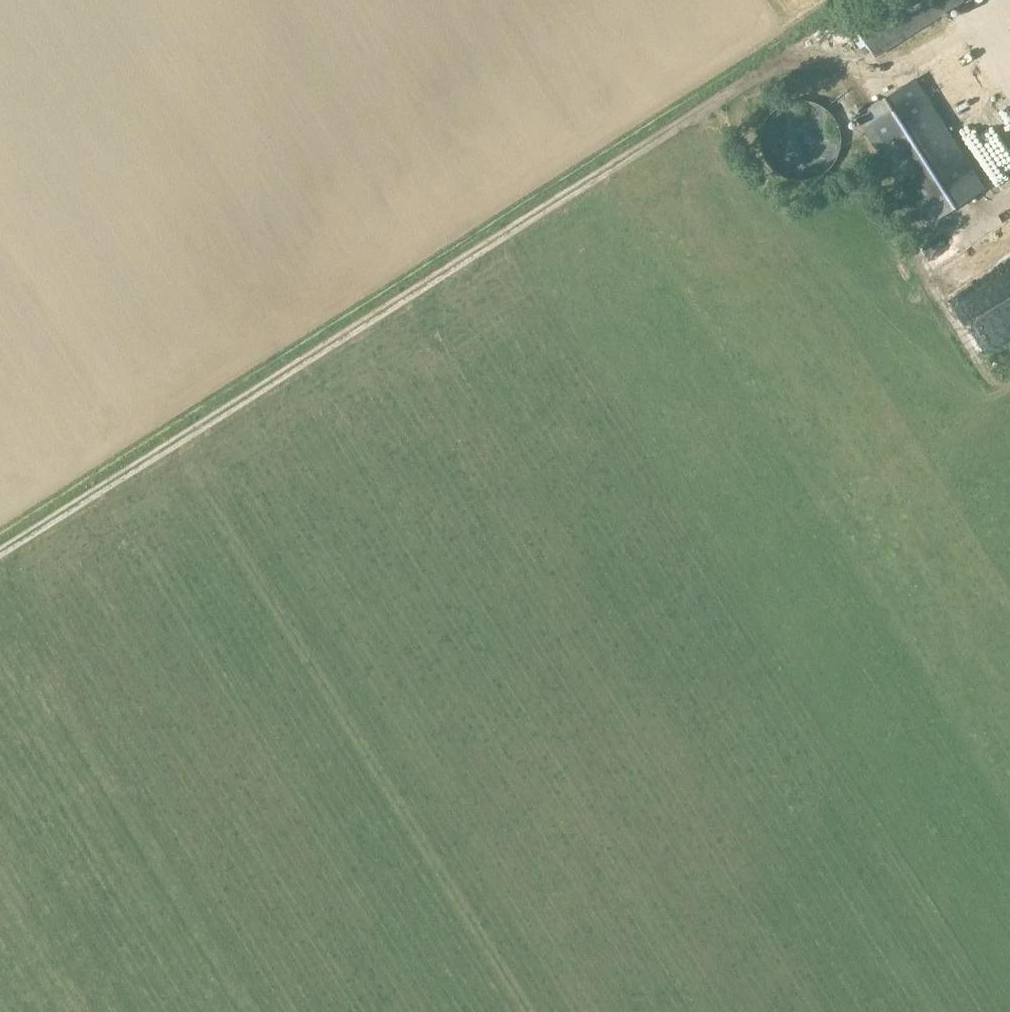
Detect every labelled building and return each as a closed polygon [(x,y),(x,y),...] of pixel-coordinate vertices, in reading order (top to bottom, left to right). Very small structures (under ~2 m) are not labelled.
[(962,0),(886,0),(851,21),(873,56),(962,0)] [(957,109),(993,86),(964,42),(928,65),(957,109)] [(926,225),(933,220),(984,188),(915,79),(857,115),(926,225)] [(1009,126),(1009,90),(994,100),(1009,126)] [(840,142),(840,138),(840,135),(840,131),(839,127),(837,122),(836,119),(834,116),(831,112),(829,110),(826,107),(823,105),(819,102),(816,101),(811,99),(808,98),(803,98),(800,98),(796,98),(792,99),(788,99),(784,101),(781,102),(778,104),(775,107),(772,109),(769,112),(767,115),(765,118),(763,121),(762,125),(761,127),(761,130),(760,133),(760,137),(760,140),(760,143),(760,145),(761,149),(762,151),(763,154),(765,157),(767,161),(769,164),(772,167),(774,169),(777,171),(780,173),(784,175),(788,176),(793,178),(796,178),(799,178),(805,178),(808,178),(811,177),(815,176),(818,174),(821,172),(825,169),(828,167),(831,164),(833,161),(835,158),(837,154),(839,150),(840,147),(840,144),(840,142)] [(982,117),(967,126),(978,146),(993,137),(982,117)] [(945,298),(958,322),(1009,294),(1009,263),(945,298)] [(969,332),(956,340),(969,364),(983,356),(969,332)]
